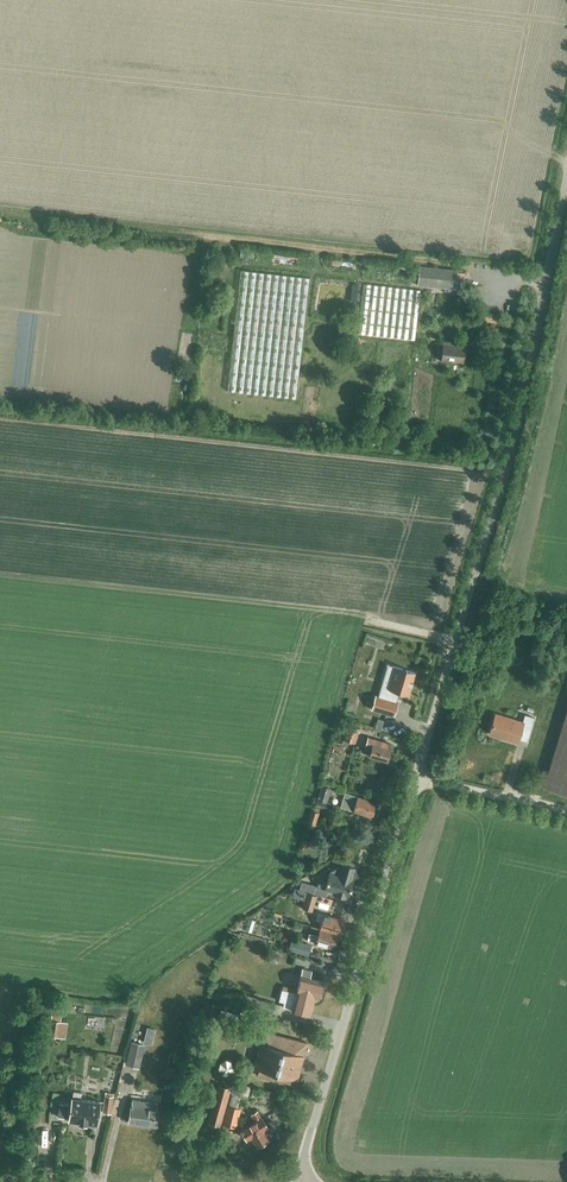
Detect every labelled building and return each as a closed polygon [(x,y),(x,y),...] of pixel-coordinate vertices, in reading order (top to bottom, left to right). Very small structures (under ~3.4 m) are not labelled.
[(452,269),(453,261),(426,257),(425,265),(452,269)] [(417,285),(455,289),(457,270),(420,266),(417,285)] [(227,390),(296,398),(309,278),(241,270),(227,390)] [(358,333),(415,339),(420,290),(363,284),(358,333)] [(462,309),(469,310),(471,296),(464,295),(462,309)] [(441,360),(463,363),(465,347),(458,346),(458,342),(443,341),(441,360)] [(371,421),(386,423),(387,410),(373,408),(371,421)] [(300,428),(315,430),(316,422),(301,420),(300,428)] [(373,701),(371,709),(393,715),(397,702),(392,700),(394,691),(408,695),(415,672),(387,664),(381,687),(390,689),(387,698),(375,695),(373,701)] [(495,714),(489,733),(517,742),(518,739),(527,741),(534,717),(525,714),(500,707),(497,715),(495,714)] [(566,794),(566,710),(543,787),(566,794)] [(377,718),(374,729),(380,731),(384,720),(377,718)] [(342,739),(354,742),(359,728),(347,724),(342,739)] [(369,756),(387,761),(390,748),(387,747),(388,742),(368,737),(365,745),(371,746),(369,756)] [(319,808),(331,811),(333,804),(326,802),(330,788),(321,785),(313,811),(311,810),(307,822),(314,824),(319,808)] [(340,806),(371,816),(375,801),(344,792),(340,806)] [(318,879),(316,886),(333,891),(333,894),(346,898),(347,895),(348,896),(353,880),(352,879),(356,863),(349,861),(347,865),(341,863),(340,867),(339,867),(339,866),(330,871),(330,872),(330,873),(329,873),(326,882),(318,879)] [(302,908),(312,910),(317,895),(307,892),(302,908)] [(319,928),(337,933),(341,919),(315,911),(313,919),(321,921),(319,928)] [(333,947),(337,933),(319,928),(317,935),(309,932),(307,940),(333,947)] [(290,947),(309,953),(311,945),(292,939),(290,947)] [(311,970),(302,968),(296,992),(286,990),(282,1006),(309,1013),(314,995),(318,996),(322,981),(309,977),(311,970)] [(105,1015),(106,1005),(90,1004),(90,1014),(105,1015)] [(67,1022),(61,1021),(62,1016),(52,1014),(51,1020),(50,1019),(48,1035),(65,1038),(67,1022)] [(292,1077),(297,1078),(307,1042),(263,1031),(253,1067),(259,1068),(257,1074),(290,1083),(292,1077)] [(125,1065),(139,1068),(145,1044),(131,1041),(125,1065)] [(165,1078),(174,1079),(176,1068),(167,1066),(165,1078)] [(231,1093),(239,1096),(243,1084),(235,1081),(231,1093)] [(69,1118),(69,1120),(96,1124),(99,1101),(80,1098),(80,1092),(73,1091),(72,1097),(71,1104),(59,1102),(57,1116),(69,1118)] [(102,1112),(111,1113),(114,1093),(105,1091),(102,1112)] [(157,1109),(158,1103),(132,1099),(131,1105),(129,1121),(155,1125),(157,1109)] [(222,1124),(236,1127),(241,1108),(227,1105),(222,1124)] [(261,1117),(257,1110),(251,1114),(255,1121),(241,1129),(246,1138),(251,1136),(256,1145),(268,1138),(263,1128),(267,1126),(261,1117)]
